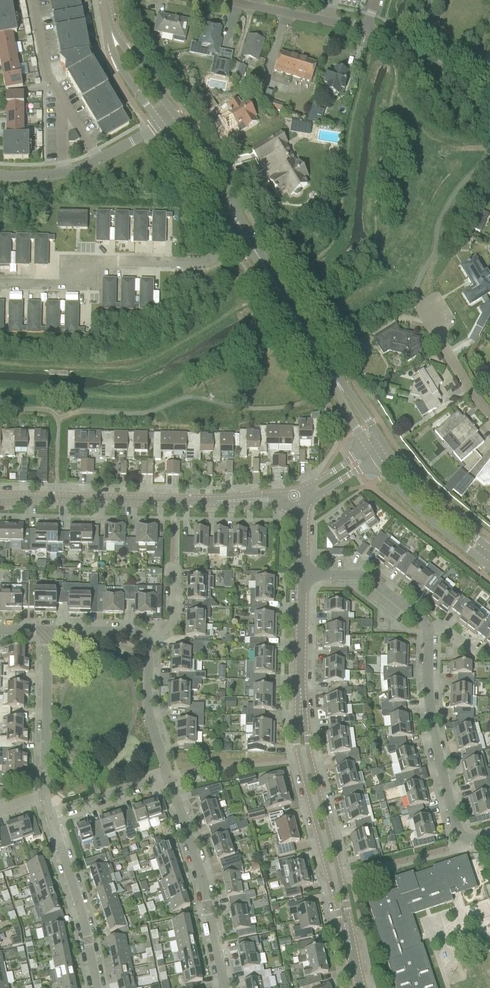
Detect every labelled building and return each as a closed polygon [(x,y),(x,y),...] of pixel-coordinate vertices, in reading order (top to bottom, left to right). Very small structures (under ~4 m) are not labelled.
[(12,11),(10,0),(9,0),(0,2),(0,13),(12,11)] [(80,8),(79,0),(75,0),(51,5),(62,61),(60,62),(67,68),(66,77),(68,77),(105,139),(129,125),(124,117),(122,118),(116,108),(118,107),(109,92),(107,94),(101,84),(104,82),(99,75),(98,75),(90,63),(88,57),(85,43),(87,43),(85,34),(83,34),(80,23),(83,22),(81,14),(79,14),(78,9),(80,8)] [(14,22),(12,11),(0,13),(0,25),(14,22)] [(184,43),(188,21),(158,15),(154,32),(174,36),(173,41),(184,43)] [(12,34),(17,33),(14,22),(0,25),(0,36),(12,34)] [(220,39),(222,28),(205,25),(203,35),(200,35),(198,44),(198,45),(202,46),(202,49),(207,50),(207,54),(219,56),(222,39),(220,39)] [(14,45),(12,34),(0,36),(0,47),(14,45)] [(257,62),(263,41),(249,36),(243,57),(257,62)] [(191,43),(189,54),(196,55),(198,45),(198,44),(191,43)] [(16,55),(14,45),(0,47),(0,58),(16,55)] [(316,64),(298,58),(280,53),(274,72),(311,83),(316,64)] [(18,65),(16,55),(0,58),(0,60),(2,69),(18,65)] [(227,79),(231,62),(217,59),(214,76),(227,79)] [(243,78),(246,67),(234,63),(231,73),(237,75),(237,76),(243,78)] [(4,79),(20,76),(18,65),(2,69),(4,79)] [(334,73),(329,72),(325,84),(328,85),(326,92),(328,97),(333,98),(338,95),(340,89),(344,90),(348,77),(347,77),(348,73),(335,70),(334,73)] [(23,87),(21,76),(20,76),(4,79),(3,79),(5,90),(23,87)] [(186,91),(183,92),(189,100),(197,99),(198,99),(193,88),(186,92),(186,91)] [(316,92),(307,123),(311,124),(320,125),(324,112),(319,110),(324,94),(316,92)] [(24,105),(24,94),(6,94),(6,105),(23,105),(24,105)] [(296,105),(298,96),(291,94),(288,104),(296,105)] [(247,101),(240,105),(237,100),(231,104),(234,109),(228,113),(231,118),(230,119),(233,123),(234,122),(236,126),(242,122),(246,129),(258,121),(255,117),(257,116),(247,101)] [(268,107),(267,109),(281,113),(283,106),(270,102),(268,107)] [(7,115),(23,115),(23,105),(6,105),(7,115)] [(7,126),(23,126),(23,115),(7,115),(7,126)] [(309,136),(311,124),(307,123),(292,120),(290,133),(309,136)] [(7,137),(24,137),(23,126),(7,126),(7,137)] [(77,136),(75,132),(74,132),(69,134),(68,134),(68,139),(69,139),(69,143),(71,143),(74,143),(77,141),(79,140),(77,136)] [(270,139),(276,149),(285,144),(286,143),(281,133),(270,139)] [(4,149),(28,148),(28,137),(24,137),(7,137),(4,137),(4,149)] [(278,175),(270,180),(270,181),(275,189),(274,190),(276,192),(276,191),(278,194),(287,189),(291,195),(293,193),(294,194),(295,195),(296,195),(298,194),(300,193),(300,192),(300,191),(300,190),(307,185),(303,179),(307,176),(298,162),(296,163),(291,155),(285,144),(276,149),(273,151),(276,156),(283,169),(277,173),(278,175)] [(4,160),(28,160),(28,148),(4,149),(4,160)] [(57,229),(80,229),(87,229),(87,212),(58,212),(57,229)] [(97,213),(96,236),(96,242),(108,242),(109,218),(115,218),(115,213),(97,213)] [(128,218),(134,218),(134,213),(115,213),(115,218),(115,243),(127,243),(128,218)] [(134,213),(134,218),(134,243),(146,243),(146,219),(153,219),(153,214),(134,213)] [(153,214),(153,219),(152,243),(164,244),(165,219),(172,219),(172,214),(153,214)] [(475,217),(468,230),(478,235),(485,222),(476,218),(475,217)] [(16,241),(17,236),(0,236),(0,265),(9,266),(10,241),(16,241)] [(29,241),(35,241),(35,236),(17,236),(16,241),(16,266),(28,266),(29,241)] [(35,236),(35,241),(35,266),(47,266),(47,242),(54,242),(54,237),(35,236)] [(489,293),(489,280),(476,257),(461,267),(474,288),(463,295),(470,305),(489,293)] [(102,309),(121,310),(121,305),(115,305),(115,280),(103,280),(102,309)] [(122,280),(121,305),(121,310),(140,310),(140,305),(133,305),(134,280),(122,280)] [(140,303),(140,305),(140,310),(159,311),(159,306),(152,306),(153,281),(140,281),(140,298),(140,303)] [(487,322),(489,316),(489,302),(479,309),(487,322)] [(9,333),(9,328),(2,328),(3,303),(0,303),(0,333),(9,333)] [(9,303),(9,328),(9,333),(27,333),(27,328),(21,328),(22,303),(9,303)] [(28,303),(27,328),(27,333),(46,333),(46,328),(40,328),(40,304),(28,303)] [(47,304),(46,328),(46,333),(65,334),(65,329),(58,329),(59,304),(47,304)] [(65,304),(65,329),(65,334),(84,334),(84,329),(77,329),(78,304),(65,304)] [(409,334),(400,332),(396,325),(373,340),(383,356),(390,351),(400,354),(406,363),(422,353),(418,345),(419,339),(408,337),(409,334)] [(351,359),(362,352),(355,341),(344,348),(351,359)] [(435,388),(442,384),(431,367),(424,371),(423,370),(417,374),(418,375),(411,379),(413,383),(410,396),(419,398),(425,408),(441,398),(435,388)] [(450,419),(435,432),(442,441),(450,435),(460,447),(453,454),(461,463),(476,449),(484,443),(476,434),(478,433),(474,428),(474,427),(472,425),(472,426),(466,420),(465,421),(457,412),(450,419)] [(299,420),(299,428),(299,438),(299,444),(311,444),(311,447),(319,447),(319,413),(311,414),(311,420),(299,420)] [(259,454),(259,427),(259,431),(239,431),(239,440),(239,444),(239,458),(247,458),(247,449),(259,449),(259,454)] [(279,446),(279,428),(259,427),(259,454),(266,454),(267,445),(279,446)] [(299,438),(299,428),(279,428),(279,446),(291,446),(291,455),(299,455),(299,451),(299,438)] [(7,431),(7,458),(15,458),(15,454),(27,454),(27,458),(27,431),(7,431)] [(47,449),(48,432),(27,431),(27,458),(34,458),(35,449),(47,449)] [(87,450),(87,432),(67,432),(67,459),(75,459),(75,450),(87,450)] [(107,460),(107,433),(87,432),(87,450),(99,451),(99,460),(107,460)] [(126,460),(127,433),(107,433),(107,460),(114,460),(115,451),(126,451),(126,460)] [(153,434),(147,434),(127,433),(126,460),(134,460),(134,451),(147,452),(147,440),(153,440),(153,434)] [(173,452),(173,434),(153,434),(153,440),(153,461),(161,461),(161,452),(173,452)] [(193,461),(193,434),(173,434),(173,452),(185,452),(185,461),(193,461)] [(212,462),(213,435),(193,434),(193,461),(200,461),(200,452),(212,453),(212,462)] [(233,453),(233,435),(213,435),(212,462),(220,462),(220,453),(233,453)] [(489,461),(475,479),(483,486),(489,485),(489,461)] [(453,491),(467,475),(461,470),(443,490),(449,495),(453,491)] [(461,497),(474,481),(467,475),(453,491),(461,497)] [(369,530),(378,523),(371,514),(366,507),(363,502),(358,505),(360,508),(355,511),(365,525),(369,530)] [(370,504),(366,507),(371,514),(375,511),(370,504)] [(356,531),(365,525),(355,511),(351,514),(349,511),(345,515),(356,531)] [(347,537),(356,531),(345,515),(340,518),(342,520),(338,523),(347,537)] [(333,548),(347,537),(338,523),(333,526),(332,524),(327,527),(331,533),(327,536),(327,539),(333,548)] [(10,524),(0,524),(0,542),(10,542),(10,524)] [(23,533),(23,524),(10,524),(10,542),(20,542),(20,552),(29,552),(29,533),(23,533)] [(46,544),(47,525),(36,524),(36,533),(29,533),(29,552),(36,552),(39,550),(46,551),(46,544)] [(58,533),(58,525),(47,525),(46,544),(46,551),(46,553),(57,553),(57,552),(63,552),(63,548),(64,533),(58,533)] [(81,545),(81,525),(70,525),(70,533),(64,533),(63,548),(70,548),(70,545),(81,545)] [(92,536),(92,526),(81,525),(81,545),(87,545),(87,548),(88,550),(88,552),(98,553),(98,536),(92,536)] [(114,553),(114,526),(105,526),(104,539),(98,539),(98,536),(98,553),(114,553)] [(124,539),(125,526),(114,526),(114,553),(130,553),(130,539),(124,539)] [(146,551),(146,527),(137,526),(136,539),(130,539),(130,553),(138,553),(138,551),(146,551)] [(156,540),(157,527),(146,527),(146,551),(146,545),(154,546),(154,554),(162,554),(162,540),(156,540)] [(207,549),(208,530),(194,529),(194,542),(182,542),(182,554),(193,555),(193,556),(196,556),(200,553),(200,549),(207,549),(207,556),(207,549)] [(207,543),(208,530),(207,549),(207,556),(219,556),(219,550),(226,550),(227,530),(214,530),(213,543),(207,543)] [(227,543),(227,530),(226,550),(226,559),(232,559),(238,556),(238,550),(245,550),(245,557),(245,550),(246,550),(246,540),(246,530),(233,530),(233,543),(227,543)] [(246,543),(246,530),(246,540),(246,550),(245,550),(245,557),(258,557),(258,550),(265,550),(265,531),(252,530),(252,543),(246,543)] [(375,549),(382,540),(377,536),(370,546),(375,549)] [(388,543),(390,540),(385,536),(382,540),(375,549),(380,553),(375,559),(384,565),(396,550),(388,543)] [(361,557),(368,547),(363,544),(356,553),(361,557)] [(407,554),(405,556),(396,550),(384,565),(393,572),(395,569),(400,573),(412,558),(407,554)] [(415,564),(417,561),(412,558),(400,573),(405,577),(402,580),(411,587),(423,571),(415,564)] [(211,578),(211,572),(198,571),(198,578),(188,577),(187,589),(210,590),(213,590),(213,578),(211,578)] [(434,575),(432,578),(423,571),(411,587),(420,593),(424,588),(429,592),(439,579),(434,575)] [(251,572),(246,572),(242,572),(242,576),(251,576),(251,583),(249,583),(248,591),(251,591),(273,591),(276,591),(277,579),(264,579),(264,573),(251,572)] [(80,594),(79,613),(91,613),(91,601),(97,601),(97,587),(97,576),(90,576),(90,586),(90,587),(91,587),(91,594),(80,594)] [(442,585),(444,583),(439,579),(429,592),(434,596),(430,601),(438,608),(451,592),(442,585)] [(34,612),(45,613),(45,593),(46,593),(46,588),(36,588),(37,582),(29,582),(29,584),(28,608),(34,608),(34,612)] [(62,604),(63,585),(63,582),(54,582),(54,588),(46,588),(46,593),(45,593),(45,613),(56,613),(56,604),(62,604)] [(11,593),(11,612),(22,612),(22,608),(28,608),(29,584),(22,584),(22,586),(11,586),(11,593)] [(63,585),(62,604),(69,605),(68,613),(79,613),(80,594),(80,586),(80,585),(72,585),(63,585)] [(105,589),(105,587),(97,587),(97,601),(103,601),(103,614),(113,614),(113,589),(105,589)] [(129,601),(129,587),(122,587),(122,589),(113,589),(113,614),(123,614),(123,601),(129,601)] [(137,589),(137,588),(129,587),(129,601),(135,601),(135,614),(145,614),(145,589),(137,589)] [(145,589),(145,614),(153,615),(155,615),(155,610),(161,610),(161,602),(161,588),(145,587),(145,589)] [(0,589),(0,612),(11,612),(11,593),(0,592),(0,589)] [(210,602),(210,590),(187,589),(187,601),(197,602),(197,608),(210,608),(218,608),(218,607),(213,602),(210,602)] [(250,602),(250,609),(263,609),(263,603),(267,603),(273,603),(273,591),(251,591),(250,602)] [(461,596),(459,599),(451,592),(438,608),(447,615),(451,609),(456,613),(466,600),(461,596)] [(469,606),(471,604),(466,600),(456,613),(461,617),(457,622),(465,629),(478,613),(469,606)] [(324,602),(324,614),(331,614),(331,620),(348,620),(347,620),(347,614),(349,614),(349,605),(347,603),(344,603),(324,602)] [(210,620),(210,608),(197,608),(197,614),(187,613),(187,625),(205,626),(205,619),(210,620)] [(263,615),(263,609),(250,609),(250,615),(255,615),(255,627),(276,627),(276,615),(263,615)] [(465,629),(474,636),(478,630),(483,634),(489,625),(489,615),(486,620),(478,613),(465,629)] [(348,637),(348,620),(331,620),(331,626),(324,626),(324,637),(344,637),(348,637)] [(372,621),(366,621),(360,620),(359,628),(371,629),(372,621)] [(205,626),(187,625),(186,637),(196,638),(196,643),(209,644),(210,632),(212,632),(212,626),(205,626)] [(483,634),(481,636),(486,640),(484,643),(489,648),(489,625),(483,634)] [(249,627),(249,639),(250,639),(250,645),(262,645),(263,639),(266,639),(275,639),(276,627),(255,627),(249,627)] [(348,637),(344,637),(324,637),(323,648),(330,648),(330,654),(347,655),(347,648),(343,648),(344,638),(348,638),(348,637)] [(401,640),(400,640),(384,639),(384,646),(387,646),(387,657),(407,657),(407,646),(401,646),(401,640)] [(209,644),(196,643),(184,643),(184,649),(172,649),(172,661),(197,662),(197,661),(190,661),(190,655),(197,655),(197,652),(202,652),(202,647),(209,647),(209,644)] [(262,651),(262,645),(250,645),(249,651),(254,651),(254,662),(254,663),(275,663),(275,651),(262,651)] [(25,649),(0,649),(0,655),(4,655),(4,661),(29,661),(24,661),(25,649)] [(346,661),(347,655),(330,654),(330,660),(323,660),(323,671),(343,672),(343,661),(346,661)] [(407,668),(407,657),(387,657),(387,668),(383,668),(383,675),(400,675),(400,668),(407,668)] [(29,661),(4,661),(8,661),(8,667),(0,667),(0,678),(13,679),(13,673),(28,673),(29,661)] [(172,661),(172,673),(178,673),(182,673),(182,679),(195,680),(201,680),(205,680),(205,673),(197,673),(197,662),(172,661)] [(254,663),(254,662),(246,662),(246,681),(249,681),(249,680),(262,681),(262,675),(275,675),(275,663),(254,663)] [(471,674),(471,663),(451,663),(451,674),(458,674),(458,680),(474,681),(474,674),(471,674)] [(343,683),(343,672),(323,671),(323,682),(330,683),(330,690),(347,689),(347,683),(343,683)] [(407,680),(400,681),(400,675),(383,675),(383,682),(387,682),(388,693),(408,691),(407,680)] [(13,679),(0,678),(0,690),(8,690),(8,695),(3,695),(3,696),(24,697),(28,697),(28,685),(13,684),(13,679)] [(169,685),(168,697),(189,697),(190,691),(197,691),(197,686),(201,686),(201,680),(195,680),(182,679),(182,685),(178,685),(169,685)] [(262,687),(262,681),(249,680),(249,681),(249,691),(254,691),(253,699),(273,699),(273,687),(262,687)] [(474,687),(474,681),(458,680),(457,686),(451,686),(450,698),(470,698),(471,687),(474,687)] [(327,697),(324,697),(325,708),(345,706),(344,697),(350,696),(351,695),(351,689),(347,689),(330,690),(331,696),(327,697)] [(388,699),(381,704),(381,711),(386,711),(406,709),(405,703),(409,702),(408,691),(388,693),(388,699)] [(24,697),(3,696),(2,702),(0,702),(0,714),(8,714),(8,708),(23,708),(24,697)] [(168,697),(168,709),(177,709),(188,709),(188,715),(203,716),(204,704),(189,704),(189,697),(168,697)] [(476,698),(470,698),(450,698),(450,709),(453,709),(453,715),(474,715),(474,709),(476,709),(476,698)] [(236,709),(236,699),(226,699),(226,709),(236,709)] [(273,711),(273,699),(253,699),(253,705),(247,705),(247,710),(242,710),(242,716),(247,716),(261,717),(261,711),(273,711)] [(352,716),(345,716),(345,706),(325,708),(326,719),(329,719),(330,725),(349,723),(354,723),(354,717),(352,716)] [(386,711),(381,711),(382,717),(383,718),(390,718),(391,728),(411,726),(410,715),(406,715),(406,709),(386,711)] [(8,714),(0,714),(0,726),(2,726),(2,731),(7,731),(7,732),(27,732),(23,732),(23,720),(8,720),(8,714)] [(203,727),(203,716),(188,715),(188,721),(178,721),(177,733),(195,733),(195,727),(203,727)] [(261,723),(261,717),(247,716),(246,727),(253,727),(253,735),(274,735),(274,723),(261,723)] [(456,729),(452,730),(455,741),(474,736),(472,725),(475,725),(474,718),(457,723),(454,723),(456,729)] [(347,730),(350,730),(349,723),(330,725),(331,732),(327,732),(329,743),(349,741),(347,730)] [(405,737),(412,737),(411,726),(391,728),(392,738),(388,739),(389,747),(406,744),(405,737)] [(27,732),(7,732),(7,738),(0,738),(0,749),(11,750),(11,744),(27,744),(27,732)] [(195,734),(195,733),(177,733),(177,745),(187,745),(187,751),(200,752),(200,746),(201,746),(201,734),(195,734)] [(273,747),(274,735),(253,735),(253,741),(248,741),(247,753),(260,753),(261,747),(273,747)] [(480,746),(477,747),(474,736),(455,741),(458,752),(464,750),(466,756),(462,757),(482,752),(480,746)] [(358,750),(350,752),(349,741),(329,743),(330,754),(334,754),(335,761),(359,756),(358,750)] [(389,747),(385,747),(387,754),(390,756),(396,754),(398,764),(417,759),(415,748),(411,749),(407,750),(406,744),(389,747)] [(11,750),(0,749),(0,767),(2,767),(27,768),(27,756),(11,755),(11,750)] [(464,774),(486,769),(482,752),(462,757),(463,763),(461,763),(464,774)] [(353,766),(360,764),(359,756),(335,761),(337,768),(333,769),(336,780),(355,775),(353,766)] [(414,771),(420,770),(417,759),(398,764),(392,766),(396,782),(415,777),(414,771)] [(27,768),(2,767),(2,773),(0,773),(0,785),(6,785),(6,779),(22,779),(22,768),(27,768)] [(486,769),(464,774),(466,785),(473,783),(474,789),(489,785),(489,772),(486,769)] [(362,785),(364,784),(362,773),(355,775),(336,780),(339,790),(341,790),(343,796),(363,791),(362,785)] [(256,783),(247,785),(248,791),(260,788),(264,787),(266,795),(286,789),(284,782),(286,782),(284,774),(258,781),(255,782),(256,783)] [(194,784),(203,781),(202,775),(192,778),(194,784)] [(240,787),(256,783),(254,776),(238,780),(240,787)] [(423,782),(417,783),(415,777),(396,782),(393,783),(395,789),(404,787),(406,797),(426,792),(423,782)] [(222,789),(220,785),(220,784),(199,790),(201,796),(198,797),(201,806),(200,807),(203,817),(220,812),(217,802),(220,801),(218,794),(220,794),(221,792),(222,789)] [(469,797),(472,808),(489,803),(489,797),(489,792),(489,785),(474,789),(476,795),(469,797)] [(289,796),(288,797),(286,789),(266,795),(268,804),(263,805),(265,810),(291,804),(289,796)] [(367,796),(364,796),(363,791),(343,796),(344,802),(342,802),(344,813),(370,807),(367,796)] [(422,805),(429,803),(426,792),(406,797),(409,808),(406,809),(407,815),(424,811),(422,805)] [(150,800),(142,803),(143,805),(148,822),(150,828),(152,829),(159,827),(160,825),(159,823),(166,820),(164,813),(167,812),(163,800),(154,803),(153,801),(150,800)] [(472,808),(475,818),(479,817),(480,823),(489,821),(489,803),(472,808)] [(132,810),(127,812),(133,831),(140,829),(141,833),(151,830),(150,828),(148,822),(143,805),(132,809),(132,810)] [(365,808),(370,807),(344,813),(347,824),(354,822),(355,828),(371,824),(370,818),(367,819),(365,808)] [(267,815),(265,816),(263,808),(246,813),(248,821),(249,821),(248,821),(267,816),(267,815)] [(432,815),(428,816),(426,810),(424,811),(407,815),(409,821),(412,820),(415,831),(434,826),(432,815)] [(133,831),(127,812),(121,814),(120,813),(110,816),(115,833),(125,830),(126,833),(125,834),(127,840),(130,841),(132,840),(135,839),(133,831)] [(234,818),(223,822),(220,812),(203,817),(207,828),(208,828),(210,833),(229,827),(236,825),(234,818)] [(293,819),(284,821),(282,812),(269,816),(272,830),(276,829),(277,835),(296,831),(293,819)] [(106,836),(115,833),(110,816),(99,820),(99,821),(94,823),(100,842),(102,850),(106,848),(106,849),(108,848),(110,846),(108,840),(107,840),(106,836)] [(40,837),(40,835),(34,818),(28,820),(27,818),(17,822),(22,839),(32,836),(33,839),(40,837)] [(12,842),(22,839),(17,822),(6,826),(6,827),(1,829),(7,847),(8,852),(12,851),(10,846),(13,845),(12,842)] [(102,850),(100,842),(94,823),(88,825),(87,824),(76,827),(82,844),(92,841),(93,844),(92,845),(94,851),(97,852),(99,851),(102,850)] [(357,834),(350,836),(353,846),(373,841),(378,840),(375,829),(373,830),(371,824),(355,828),(357,834)] [(228,835),(238,832),(236,825),(229,827),(210,833),(212,839),(211,840),(214,850),(231,845),(228,835)] [(433,837),(437,836),(434,826),(415,831),(418,841),(412,843),(413,849),(435,843),(433,837)] [(290,844),(299,842),(296,831),(277,835),(279,843),(276,843),(279,856),(292,853),(290,844)] [(378,851),(375,852),(373,841),(353,846),(356,857),(359,856),(361,862),(380,857),(378,851)] [(155,861),(172,855),(169,844),(151,850),(155,861)] [(238,853),(234,854),(231,845),(214,850),(218,861),(219,861),(221,867),(222,870),(242,866),(238,853)] [(107,862),(112,860),(110,852),(104,854),(107,862)] [(31,862),(39,860),(37,853),(29,855),(31,862)] [(104,855),(97,857),(100,864),(106,862),(104,855)] [(158,871),(176,865),(172,855),(155,861),(158,871)] [(477,888),(466,856),(432,867),(433,868),(434,870),(414,876),(413,873),(394,879),(398,889),(367,900),(387,961),(396,987),(437,987),(422,945),(421,945),(411,915),(446,903),(446,904),(453,902),(451,896),(462,892),(463,893),(477,888)] [(280,880),(310,873),(307,862),(296,865),(294,857),(277,861),(280,873),(286,871),(287,878),(280,880)] [(29,876),(46,870),(43,859),(26,865),(29,876)] [(8,870),(14,868),(11,860),(5,862),(8,870)] [(252,871),(260,870),(258,862),(250,864),(252,871)] [(111,866),(108,867),(107,864),(89,870),(93,881),(110,876),(113,874),(113,873),(111,866)] [(157,883),(179,875),(176,865),(158,871),(162,881),(157,883)] [(240,874),(243,873),(242,866),(222,870),(224,876),(222,876),(224,887),(242,884),(240,874)] [(33,886),(49,880),(46,870),(29,876),(33,886)] [(310,873),(280,880),(281,885),(284,887),(286,899),(299,896),(297,888),(312,885),(310,873)] [(110,876),(93,881),(96,891),(113,886),(117,885),(113,874),(110,876)] [(157,894),(183,886),(179,875),(157,883),(159,890),(156,891),(157,894)] [(36,896),(53,890),(49,880),(33,886),(28,888),(31,898),(36,896)] [(252,892),(244,893),(242,884),(224,887),(227,899),(228,898),(229,904),(249,900),(255,899),(254,893),(252,892)] [(100,902),(117,896),(113,886),(96,891),(100,902)] [(147,886),(141,888),(142,893),(143,895),(148,893),(147,891),(149,890),(147,886)] [(169,902),(186,896),(183,886),(157,894),(158,897),(161,896),(163,903),(169,901),(169,902)] [(34,908),(40,906),(56,901),(53,890),(36,896),(31,898),(34,908)] [(103,912),(120,906),(117,896),(100,902),(103,912)] [(172,912),(190,907),(186,896),(169,902),(172,912)] [(247,908),(250,907),(249,900),(229,904),(231,910),(229,910),(231,921),(249,918),(247,908)] [(56,901),(40,906),(43,916),(40,917),(42,923),(54,920),(53,914),(60,912),(56,901)] [(306,908),(304,907),(303,901),(287,905),(289,917),(292,916),(293,923),(319,917),(317,905),(306,908)] [(106,922),(123,917),(120,906),(103,912),(106,922)] [(126,928),(127,928),(123,917),(106,922),(110,933),(116,931),(117,934),(128,932),(126,928)] [(174,932),(191,928),(189,917),(171,921),(174,932)] [(311,931),(322,929),(319,917),(293,923),(294,923),(298,922),(300,927),(291,929),(294,942),(311,938),(310,933),(311,931)] [(254,927),(251,928),(249,918),(231,921),(234,933),(235,932),(236,939),(256,935),(254,927)] [(54,920),(42,923),(43,929),(42,929),(44,940),(48,940),(65,936),(63,925),(57,926),(56,919),(54,920)] [(22,945),(20,931),(19,926),(12,928),(16,937),(9,939),(12,947),(22,945)] [(169,944),(176,942),(193,939),(191,928),(174,932),(175,939),(169,940),(169,944)] [(50,950),(67,947),(65,936),(48,940),(50,950)] [(110,951),(127,947),(125,936),(108,940),(110,951)] [(254,946),(258,945),(257,938),(237,942),(238,948),(237,948),(239,959),(256,956),(254,946)] [(178,953),(195,949),(193,939),(176,942),(178,953)] [(322,947),(312,949),(310,941),(297,943),(299,955),(297,958),(298,965),(325,959),(322,947)] [(156,957),(162,956),(160,946),(158,946),(154,947),(156,957)] [(52,961),(70,957),(67,947),(50,950),(52,961)] [(112,961),(130,958),(127,947),(110,951),(112,961)] [(180,963),(197,960),(195,949),(178,953),(180,963)] [(262,965),(259,966),(256,956),(239,959),(242,971),(243,970),(244,976),(264,972),(262,965)] [(55,972),(72,968),(70,957),(52,961),(55,972)] [(114,972),(132,968),(130,958),(112,961),(114,972)] [(328,973),(325,959),(298,965),(306,963),(308,970),(303,971),(304,980),(297,982),(300,987),(303,987),(316,984),(319,983),(317,975),(328,973)] [(183,974),(200,970),(197,960),(180,963),(183,974)] [(57,982),(74,979),(72,968),(55,972),(57,982)] [(117,982),(134,979),(132,968),(114,972),(117,982)] [(185,985),(202,982),(200,970),(183,974),(185,985)] [(270,978),(269,971),(264,972),(244,976),(245,982),(244,982),(245,987),(269,987),(267,979),(270,978)] [(74,979),(57,982),(58,987),(76,987),(74,979)] [(134,979),(117,982),(118,987),(136,987),(134,979)]
